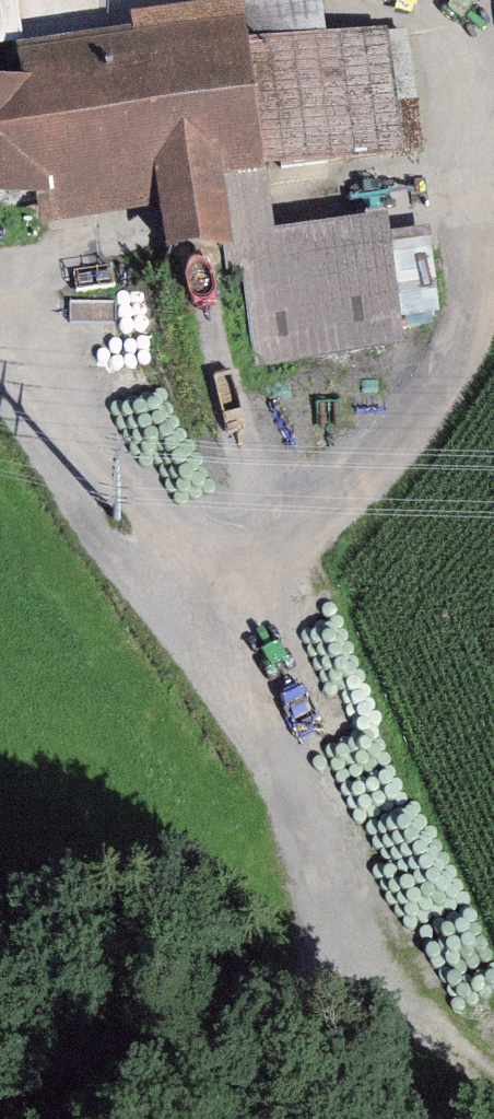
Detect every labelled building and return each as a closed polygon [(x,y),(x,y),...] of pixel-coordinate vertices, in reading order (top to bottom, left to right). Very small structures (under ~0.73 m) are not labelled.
[(402,149),(386,28),(325,36),(320,0),(265,0),(136,17),(139,36),(21,51),(25,84),(0,88),(0,205),(33,200),(36,226),(157,211),(163,255),(249,244),(239,170),(270,166),(402,149)] [(27,41),(24,0),(0,0),(0,43),(27,41)] [(407,342),(390,212),(279,227),(270,166),(239,170),(249,244),(261,362),(407,342)]
